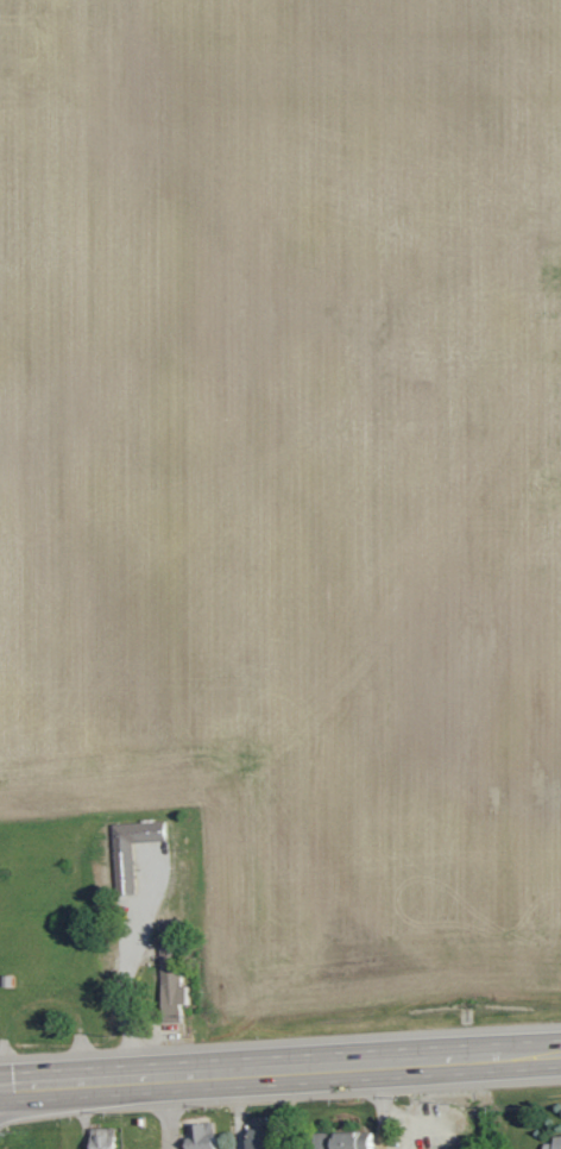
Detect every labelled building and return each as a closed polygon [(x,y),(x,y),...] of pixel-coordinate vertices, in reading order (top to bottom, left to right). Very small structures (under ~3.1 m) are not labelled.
[(111,824),(114,893),(134,892),(132,843),(165,841),(163,821),(111,824)] [(187,1004),(187,987),(180,987),(179,947),(159,947),(161,1023),(181,1022),(180,1004),(187,1004)] [(247,1148),(270,1148),(268,1116),(245,1118),(247,1148)] [(212,1122),(192,1124),(194,1144),(186,1145),(186,1148),(215,1148),(212,1122)] [(115,1129),(89,1129),(89,1148),(115,1148),(115,1129)] [(314,1148),(367,1148),(367,1145),(372,1144),(372,1132),(314,1133),(314,1148)] [(553,1137),(553,1144),(543,1144),(543,1148),(560,1148),(560,1136),(553,1137)]
